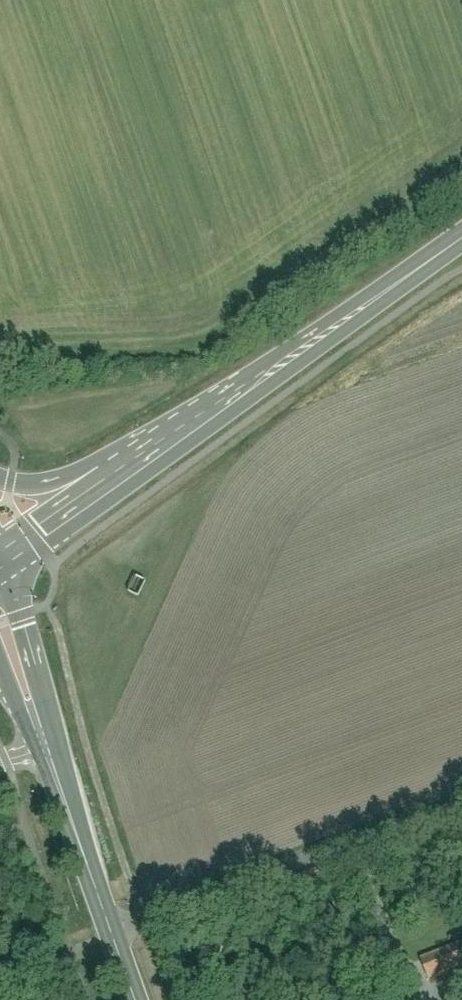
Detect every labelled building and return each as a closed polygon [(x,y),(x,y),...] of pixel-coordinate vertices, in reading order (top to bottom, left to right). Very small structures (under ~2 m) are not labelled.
[(425,956),(433,977),(461,966),(461,941),(425,956)]
